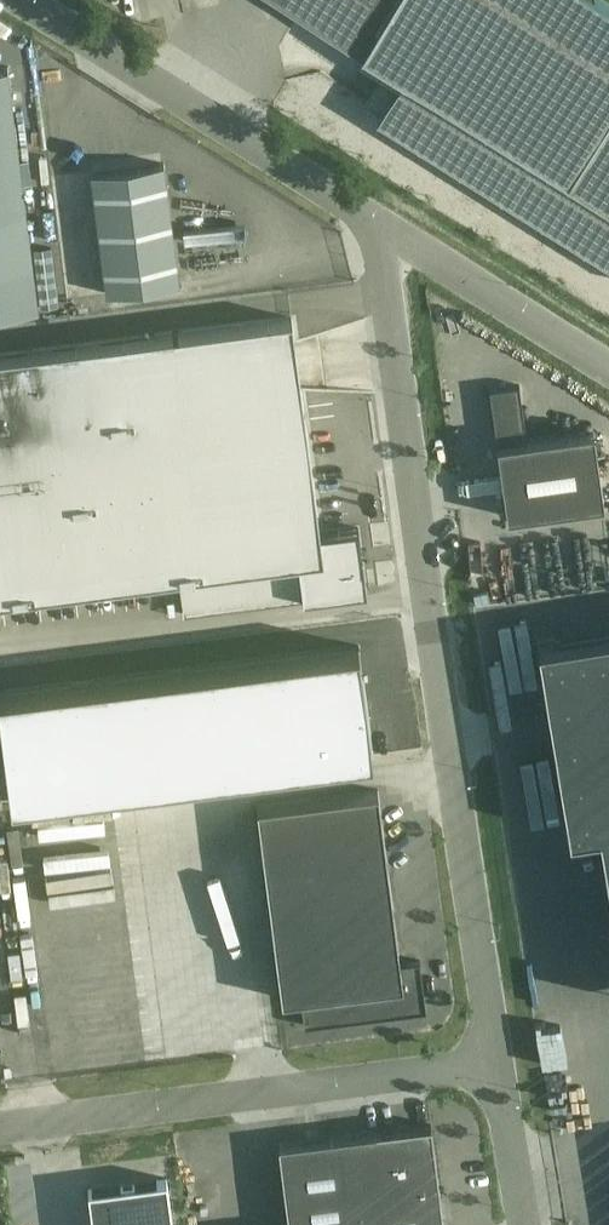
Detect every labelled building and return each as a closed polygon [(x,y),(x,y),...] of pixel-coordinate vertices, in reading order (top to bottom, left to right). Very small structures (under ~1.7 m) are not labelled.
[(362,50),(393,0),(282,0),(362,50)] [(602,0),(393,0),(362,50),(403,76),(567,179),(608,112),(608,4),(602,0)] [(8,66),(0,67),(0,312),(39,308),(8,66)] [(567,179),(403,76),(377,117),(608,263),(608,206),(567,179)] [(567,179),(608,206),(608,112),(567,179)] [(180,284),(164,163),(91,172),(107,293),(180,284)] [(301,390),(292,317),(0,354),(0,599),(179,575),(184,614),(367,590),(358,527),(320,532),(301,390)] [(519,384),(490,388),(507,515),(603,502),(593,430),(526,439),(519,384)] [(604,541),(578,542),(578,563),(604,562),(604,541)] [(537,642),(569,832),(599,828),(608,884),(608,638),(554,647),(553,639),(537,642)] [(0,691),(0,706),(12,801),(373,755),(359,645),(0,691)] [(420,960),(400,962),(378,789),(257,805),(281,998),(301,996),(304,1025),(426,1009),(420,960)] [(437,1178),(438,1178),(431,1124),(376,1131),(278,1144),(289,1224),(443,1224),(437,1178)] [(88,1188),(93,1224),(173,1224),(166,1178),(157,1179),(157,1183),(92,1192),(91,1188),(88,1188)]
